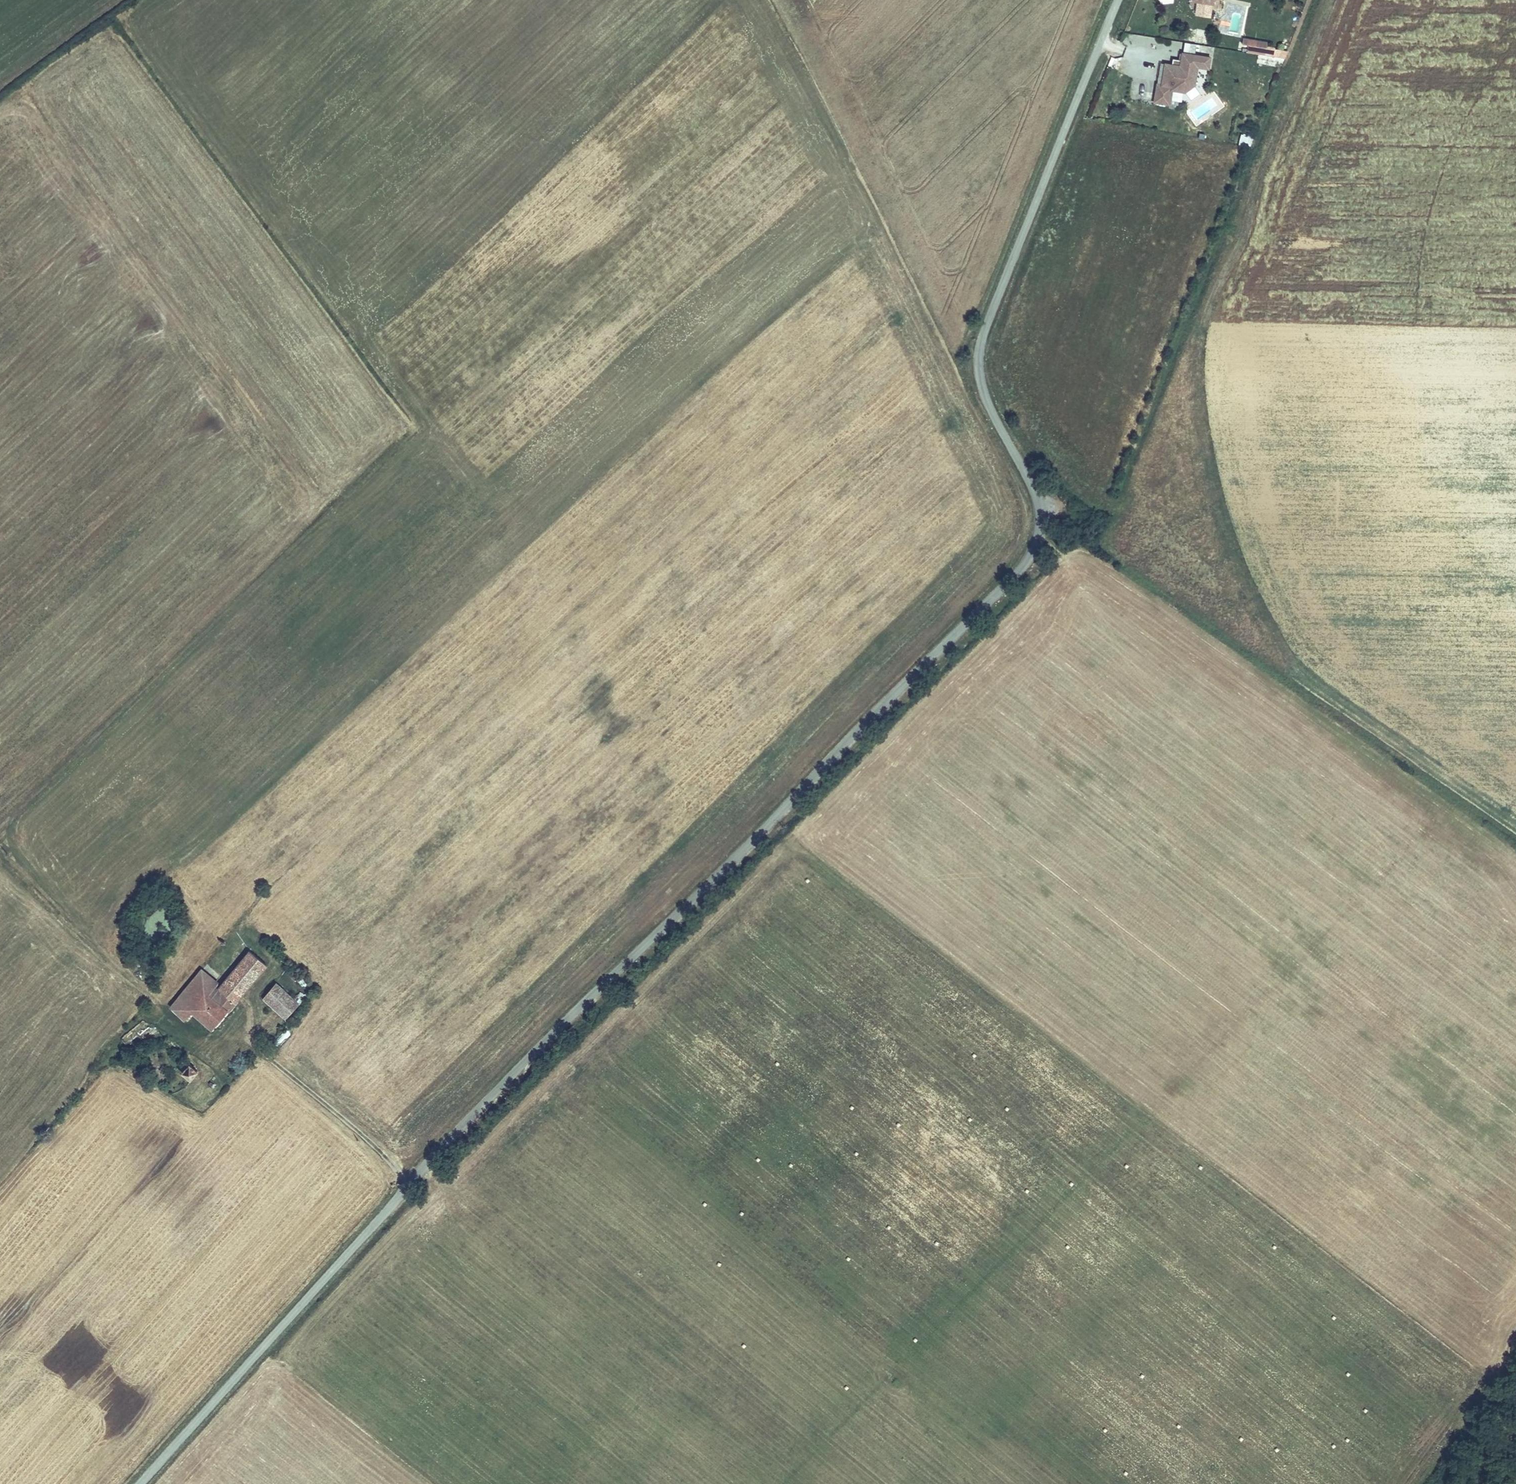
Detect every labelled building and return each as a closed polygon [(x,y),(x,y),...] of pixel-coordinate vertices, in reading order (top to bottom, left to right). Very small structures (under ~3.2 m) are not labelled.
[(1211,11),(1212,5),(1199,3),(1198,9),(1211,11)] [(1248,45),(1247,53),(1273,56),(1275,49),(1266,47),(1267,42),(1245,39),(1244,45),(1248,45)] [(1182,53),(1194,55),(1196,45),(1184,43),(1182,53)] [(1180,66),(1172,65),(1165,64),(1162,85),(1157,85),(1154,103),(1169,105),(1172,90),(1185,92),(1195,85),(1198,67),(1209,69),(1210,58),(1194,55),(1182,53),(1181,60),(1180,66)] [(203,970),(169,1010),(189,1027),(197,1017),(215,1031),(269,967),(249,951),(221,985),(203,970)] [(276,984),(262,999),(288,1020),(301,1005),(276,984)] [(188,1066),(180,1077),(189,1084),(198,1073),(188,1066)]
